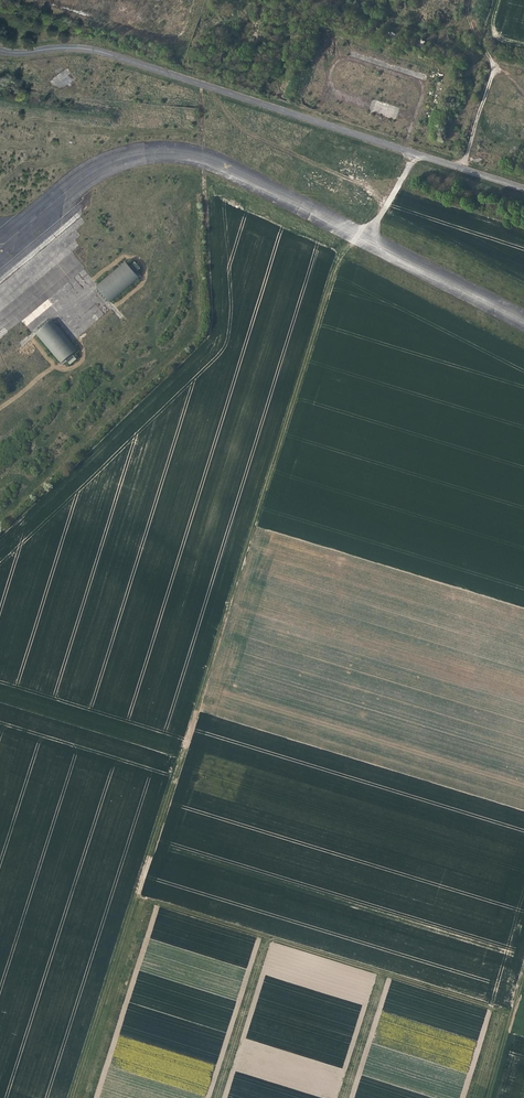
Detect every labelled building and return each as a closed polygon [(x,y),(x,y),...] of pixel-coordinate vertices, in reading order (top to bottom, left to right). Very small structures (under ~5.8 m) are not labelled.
[(110,302),(140,278),(126,261),(97,285),(110,302)] [(78,351),(53,321),(37,334),(62,364),(78,351)]
